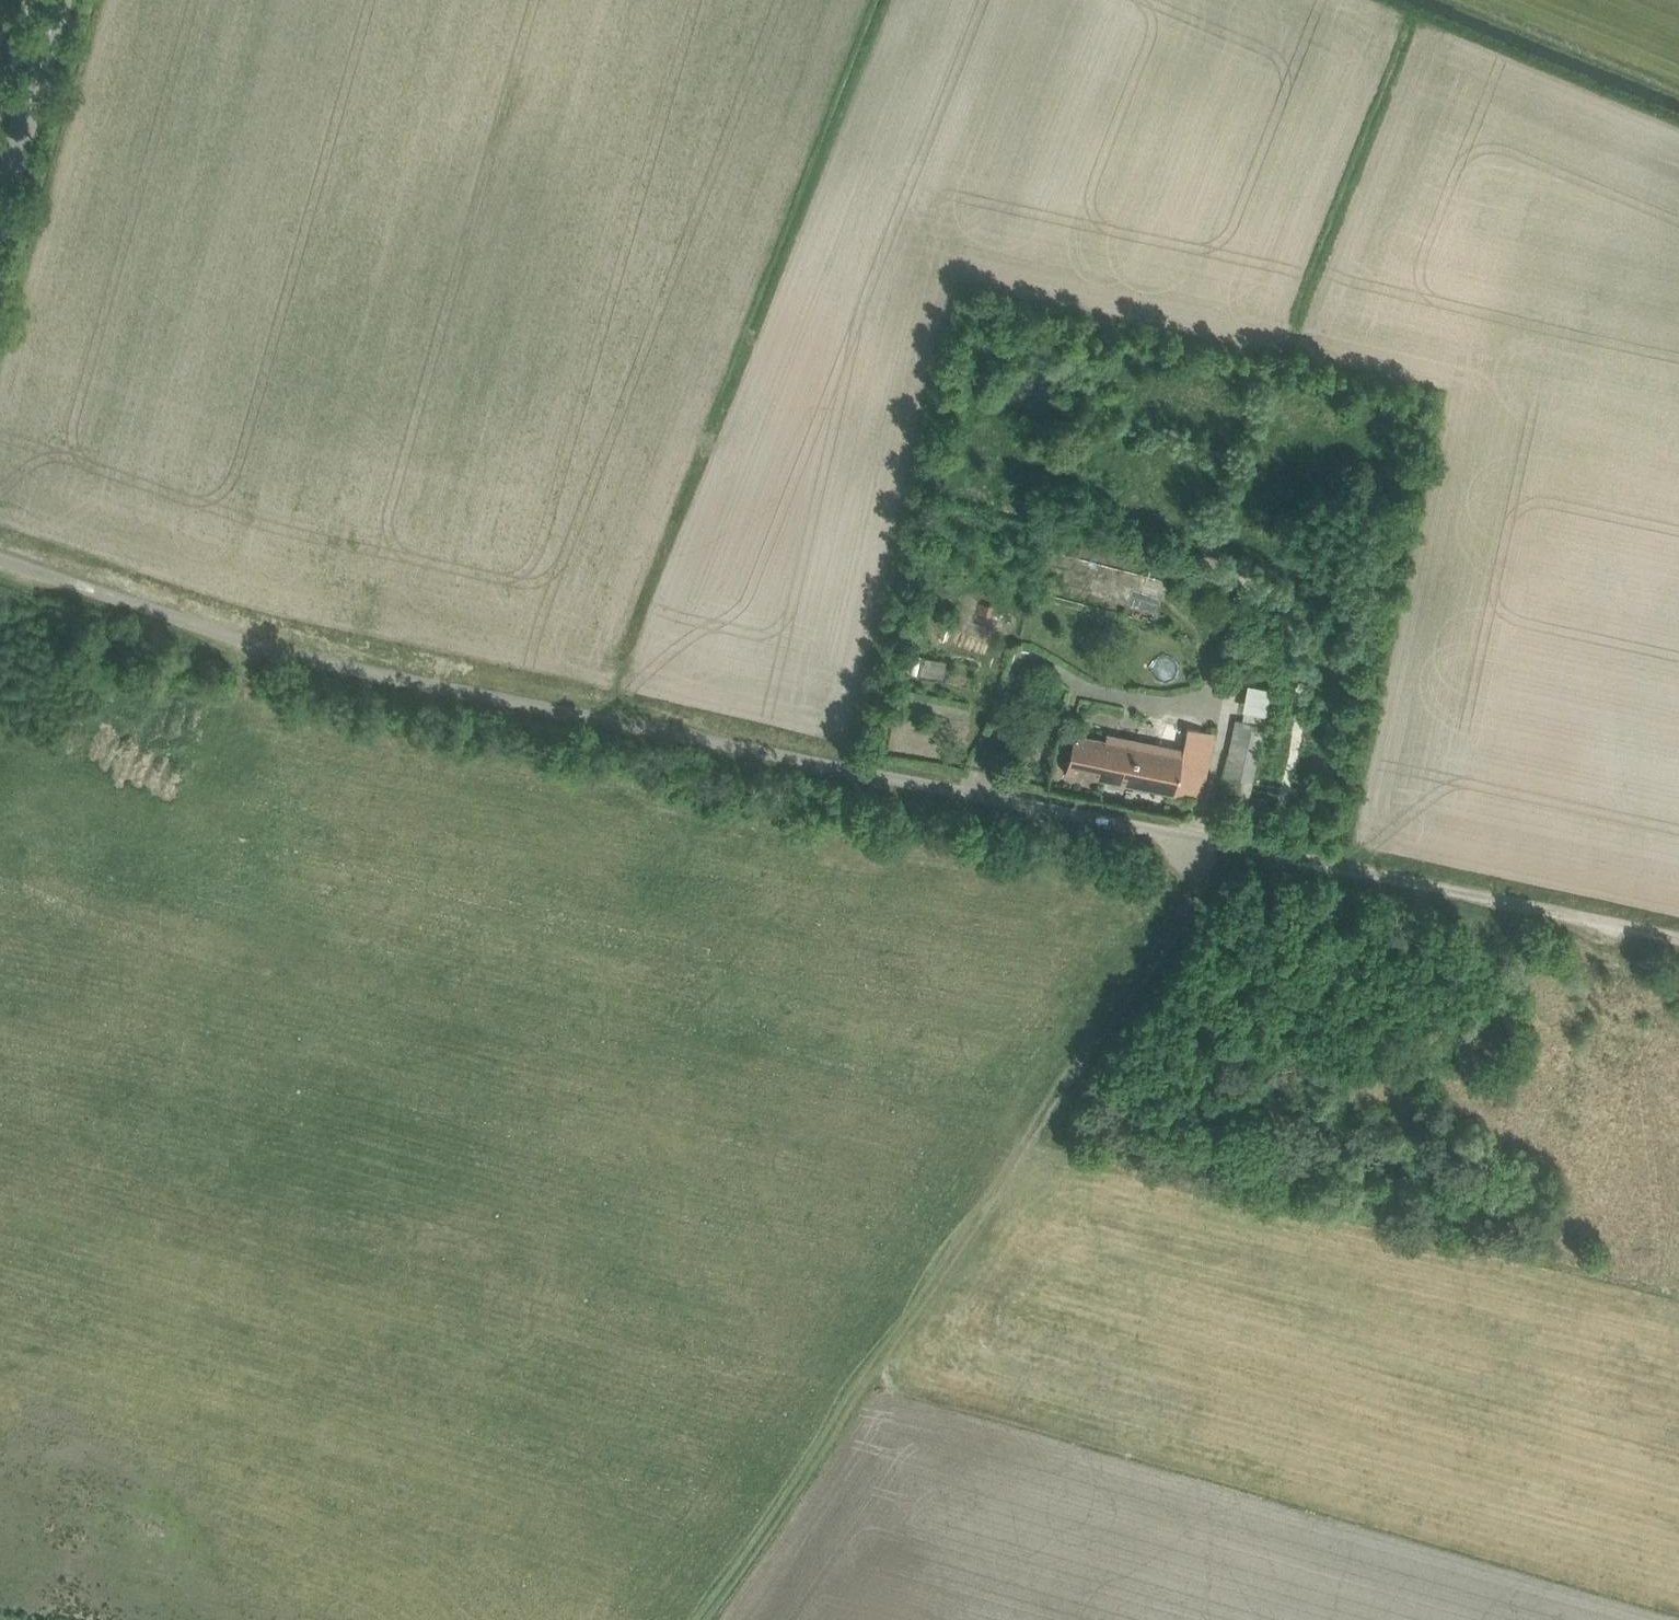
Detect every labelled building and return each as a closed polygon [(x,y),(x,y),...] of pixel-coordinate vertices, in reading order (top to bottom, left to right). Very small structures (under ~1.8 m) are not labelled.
[(921,673),(943,677),(946,661),(924,656),(921,673)] [(1237,718),(1224,780),(1220,804),(1247,809),(1264,724),(1237,718)] [(1196,797),(1208,739),(1162,730),(1159,744),(1106,734),(1105,739),(1074,733),(1066,771),(1196,797)]
